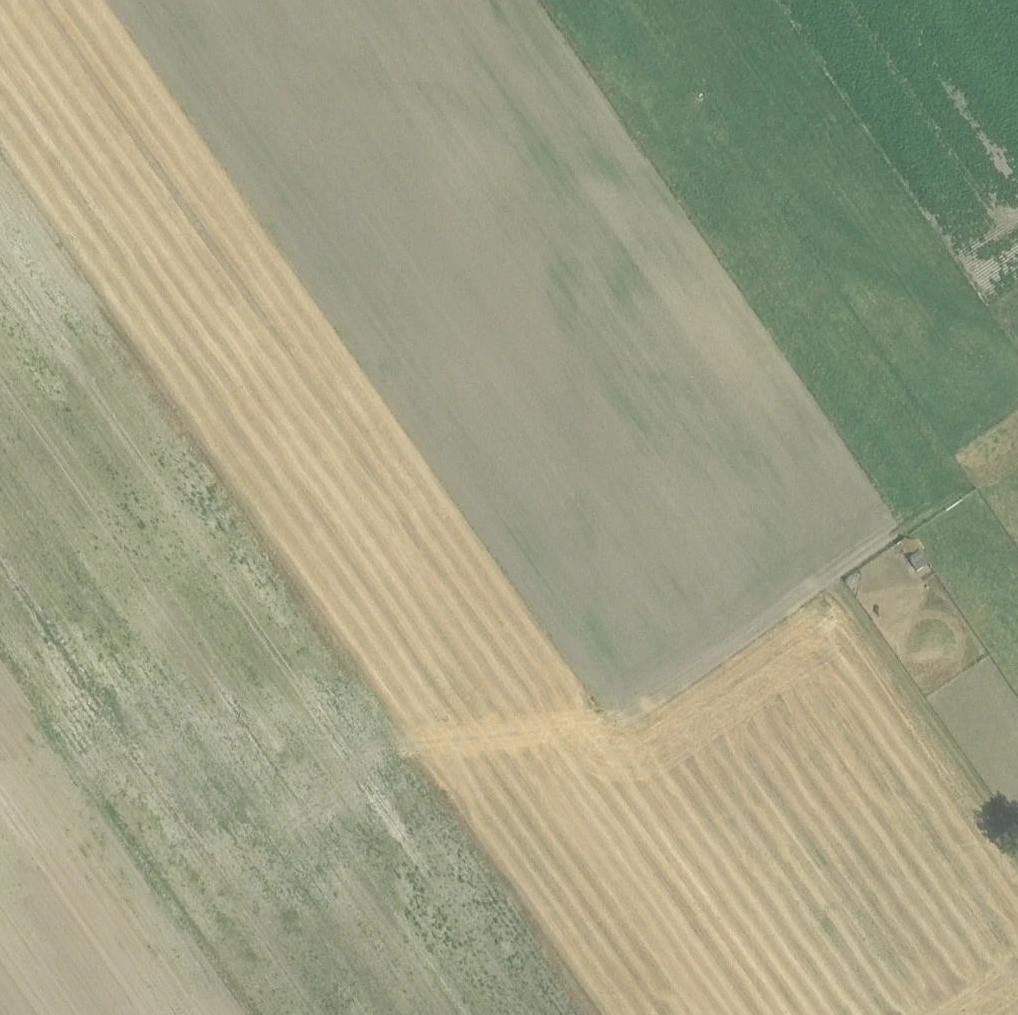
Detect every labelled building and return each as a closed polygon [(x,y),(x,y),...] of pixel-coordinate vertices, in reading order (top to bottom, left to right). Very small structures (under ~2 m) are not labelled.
[(921,552),(910,560),(919,573),(928,567),(930,565),(921,552)]
